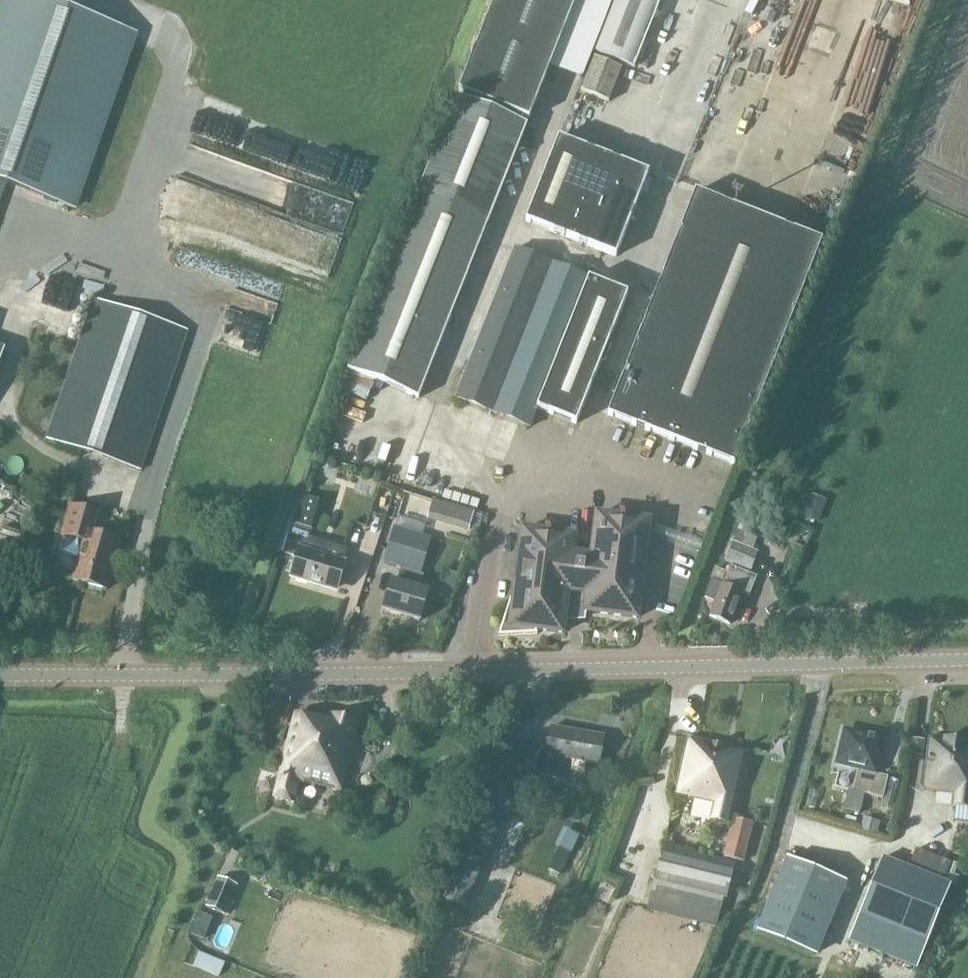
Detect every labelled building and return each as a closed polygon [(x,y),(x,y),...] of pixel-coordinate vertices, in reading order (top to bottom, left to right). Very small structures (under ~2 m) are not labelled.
[(5,184),(73,208),(135,33),(39,0),(3,0),(0,10),(0,199),(5,184)] [(463,100),(456,97),(348,371),(419,399),(527,125),(523,123),(525,117),(531,119),(578,0),(496,0),(460,91),(466,94),(463,100)] [(662,6),(648,0),(618,0),(596,52),(637,69),(662,6)] [(595,58),(581,91),(609,102),(623,69),(595,58)] [(270,158),(277,137),(264,133),(258,154),(270,158)] [(526,221),(616,257),(649,173),(559,138),(526,221)] [(275,178),(230,161),(221,186),(258,200),(260,195),(267,197),(275,178)] [(823,242),(786,227),(696,192),(608,415),(735,465),(823,242)] [(464,378),(456,398),(530,427),(538,409),(577,424),(629,294),(590,279),(561,268),(515,249),(470,364),(467,362),(461,377),(464,378)] [(141,470),(188,331),(94,300),(48,439),(141,470)] [(325,436),(323,452),(342,453),(343,438),(325,436)] [(400,490),(397,508),(421,512),(424,495),(400,490)] [(473,513),(434,501),(429,519),(467,531),(468,527),(473,514),(473,513)] [(810,503),(804,516),(805,516),(815,520),(818,522),(823,508),(810,503)] [(105,589),(119,539),(92,532),(98,513),(69,506),(61,536),(85,542),(74,580),(105,589)] [(294,523),(284,554),(298,559),(293,577),(336,591),(348,550),(311,538),(313,529),(316,518),(297,512),(294,523)] [(473,514),(468,527),(479,530),(483,516),(473,514)] [(510,603),(499,636),(536,634),(537,630),(562,634),(565,611),(585,610),(585,612),(637,619),(649,522),(597,515),(592,558),(572,556),(574,539),(523,533),(514,604),(510,603)] [(419,590),(434,539),(396,526),(384,564),(400,569),(396,583),(392,582),(383,611),(421,622),(428,592),(419,590)] [(752,572),(759,553),(753,550),(758,539),(739,531),(734,543),(726,562),(752,572)] [(714,604),(709,618),(730,627),(743,594),(749,596),(757,577),(730,567),(722,586),(712,582),(705,599),(714,604)] [(297,712),(274,799),(292,801),(298,795),(301,785),(340,792),(360,723),(297,712)] [(561,779),(564,766),(565,759),(587,763),(598,766),(603,742),(599,737),(592,735),(552,728),(547,752),(540,750),(526,747),(521,771),(535,774),(561,779)] [(846,731),(838,763),(858,768),(853,790),(849,789),(844,809),(859,813),(864,794),(883,798),(888,777),(874,773),(874,772),(875,772),(883,740),(846,731)] [(711,821),(731,825),(733,818),(748,752),(689,738),(676,795),(689,798),(689,800),(696,801),(693,815),(711,819),(711,821)] [(912,739),(910,755),(920,756),(922,740),(912,739)] [(966,743),(966,742),(945,740),(945,741),(930,739),(923,788),(925,788),(925,792),(952,796),(951,806),(956,807),(967,808),(967,744),(966,743)] [(537,780),(519,776),(513,804),(531,808),(537,780)] [(890,779),(883,808),(892,809),(899,781),(890,779)] [(810,791),(806,808),(815,810),(819,793),(810,791)] [(954,821),(967,823),(967,808),(956,807),(954,821)] [(467,908),(499,826),(477,817),(444,899),(467,908)] [(753,823),(733,818),(731,825),(732,825),(724,857),(743,862),(753,823)] [(865,818),(862,830),(877,834),(880,822),(865,818)] [(567,829),(559,848),(571,854),(579,835),(567,829)] [(716,928),(735,865),(664,847),(648,911),(716,928)] [(762,926),(823,947),(850,871),(789,849),(762,926)] [(916,970),(951,885),(883,857),(848,942),(916,970)] [(946,874),(944,881),(957,885),(959,876),(955,875),(958,864),(951,862),(950,863),(948,872),(947,874),(946,874)] [(219,878),(207,906),(227,915),(239,886),(219,878)] [(198,909),(191,930),(205,935),(212,914),(198,909)] [(229,939),(232,924),(219,921),(216,936),(229,939)] [(198,948),(192,963),(218,974),(224,959),(198,948)] [(881,966),(872,963),(867,977),(878,977),(881,966)]
